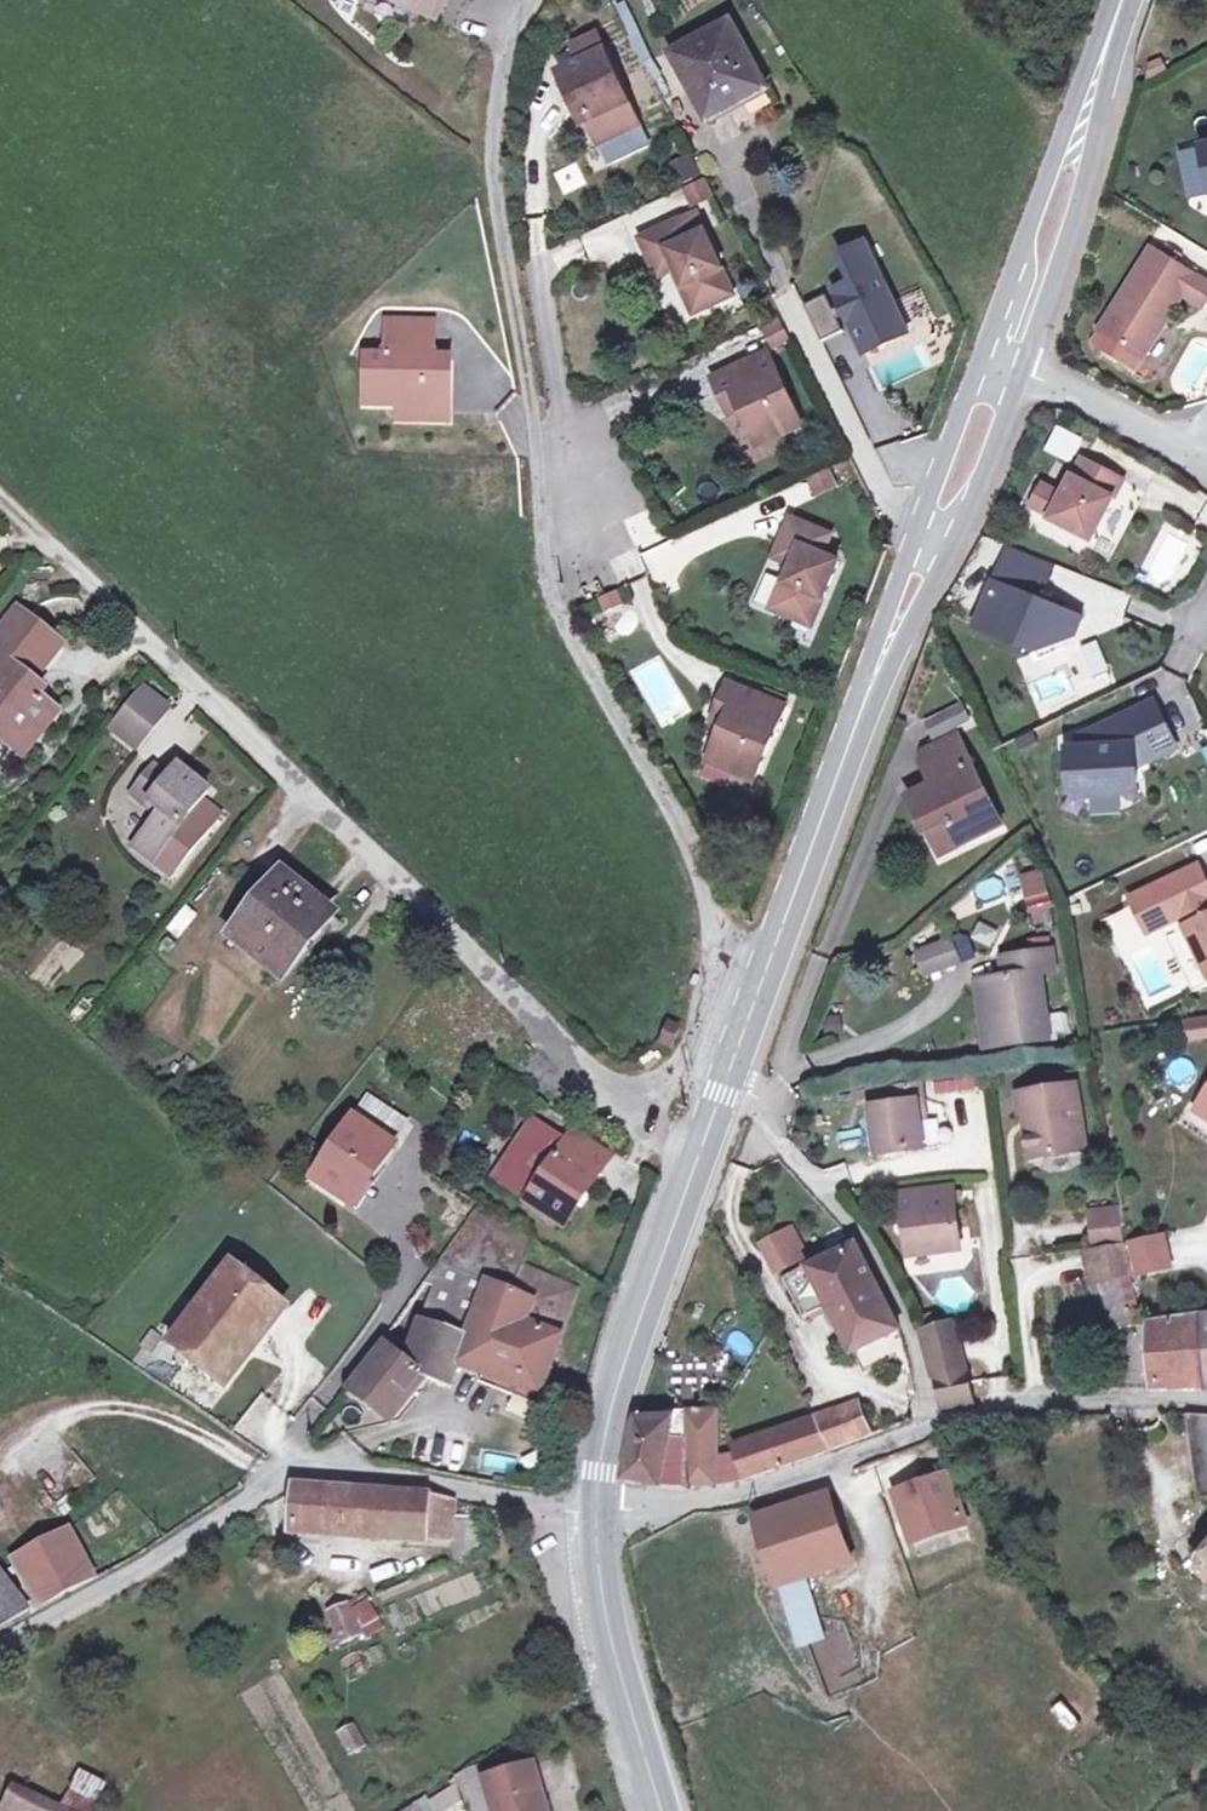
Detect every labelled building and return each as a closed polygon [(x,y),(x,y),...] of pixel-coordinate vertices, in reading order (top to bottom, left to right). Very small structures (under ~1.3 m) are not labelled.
[(771,89),(737,21),(677,52),(712,119),(715,118),(714,114),(766,88),(768,91),(771,89)] [(605,37),(580,49),(588,66),(612,54),(605,37)] [(612,54),(588,66),(566,75),(582,109),(587,106),(596,125),(606,148),(647,129),(612,54)] [(587,106),(582,109),(590,128),(596,125),(587,106)] [(647,129),(606,148),(615,167),(655,148),(647,129)] [(690,154),(672,161),(680,181),(698,174),(690,154)] [(706,178),(680,185),(685,206),(712,198),(706,178)] [(685,224),(646,243),(663,281),(679,274),(681,273),(689,290),(686,291),(699,318),(722,308),(718,300),(735,292),(710,237),(694,244),(685,224)] [(1196,274),(1154,248),(1102,329),(1144,355),(1185,291),(1206,305),(1206,304),(1206,281),(1196,274)] [(833,298),(864,359),(906,338),(875,276),(862,250),(837,262),(850,289),(833,298)] [(919,290),(898,300),(907,321),(929,312),(919,290)] [(735,292),(718,300),(722,308),(739,301),(735,292)] [(823,302),(803,314),(822,349),(842,338),(823,302)] [(769,348),(787,341),(779,320),(761,326),(769,348)] [(437,324),(391,323),(390,359),(370,359),(368,405),(402,407),(424,407),(424,422),(451,423),(453,361),(418,360),(419,351),(437,351),(437,324)] [(773,358),(716,384),(733,420),(744,415),(756,441),(778,432),(783,442),(805,432),(773,358)] [(424,407),(402,407),(402,421),(424,422),(424,407)] [(778,432),(756,441),(761,452),(783,442),(778,432)] [(1086,457),(1066,496),(1045,485),(1035,504),(1056,515),(1055,518),(1095,539),(1126,478),(1086,457)] [(828,477),(808,487),(815,504),(836,494),(828,477)] [(1176,599),(1205,542),(1165,522),(1136,579),(1176,599)] [(832,542),(793,524),(776,563),(794,571),(787,588),(784,587),(773,615),(795,624),(799,616),(816,624),(840,568),(824,561),(832,542)] [(1069,610),(996,582),(978,626),(1038,650),(1056,642),(1069,610)] [(0,636),(0,642),(3,645),(21,659),(40,676),(45,679),(69,650),(31,619),(33,617),(23,608),(0,636)] [(1084,616),(1069,610),(1056,642),(1076,634),(1084,616)] [(816,624),(799,616),(795,624),(812,632),(816,624)] [(0,650),(0,732),(16,745),(35,721),(45,730),(60,712),(42,696),(31,687),(36,681),(0,650)] [(46,691),(36,681),(31,687),(42,696),(46,691)] [(172,707),(149,687),(116,727),(140,746),(172,707)] [(785,712),(728,688),(712,725),(724,730),(712,757),(734,767),(730,777),(753,787),(785,712)] [(1070,748),(1070,750),(1072,783),(1091,790),(1121,787),(1139,780),(1140,766),(1179,747),(1157,700),(1103,726),(1103,733),(1092,735),(1091,730),(1081,736),(1081,747),(1070,748)] [(974,720),(967,705),(933,722),(941,738),(974,720)] [(45,730),(35,721),(16,745),(26,753),(45,730)] [(1003,826),(957,738),(924,754),(940,783),(912,797),(931,834),(950,823),(963,847),(1003,826)] [(734,767),(712,757),(708,767),(730,777),(734,767)] [(155,861),(211,793),(182,768),(173,779),(157,766),(135,791),(161,813),(135,844),(155,861)] [(730,777),(708,767),(702,780),(724,790),(730,777)] [(942,858),(963,847),(950,823),(931,834),(942,858)] [(1201,864),(1133,897),(1140,910),(1162,899),(1172,921),(1183,916),(1206,966),(1206,877),(1201,864)] [(284,970),(334,908),(281,868),(234,931),(284,970)] [(1127,907),(1106,917),(1114,933),(1135,922),(1127,907)] [(953,943),(922,958),(932,977),(963,961),(953,943)] [(1059,967),(1055,946),(1005,953),(1008,972),(992,974),(993,980),(1001,1041),(1054,1034),(1044,970),(1059,967)] [(993,980),(980,982),(989,1044),(1001,1041),(993,980)] [(1206,1042),(1206,1016),(1184,1016),(1184,1042),(1206,1042)] [(672,1032),(664,1029),(656,1047),(665,1050),(672,1032)] [(926,1077),(889,1083),(891,1103),(878,1105),(884,1151),(929,1145),(924,1100),(929,1100),(926,1077)] [(1089,1144),(1081,1081),(1024,1089),(1026,1107),(1029,1107),(1038,1106),(1040,1122),(1031,1123),(1035,1151),(1089,1144)] [(889,1083),(876,1085),(878,1105),(891,1103),(889,1083)] [(371,1179),(410,1117),(370,1092),(316,1179),(348,1199),(364,1175),(371,1179)] [(1038,1106),(1029,1107),(1031,1123),(1040,1122),(1038,1106)] [(565,1226),(614,1150),(575,1125),(569,1134),(538,1113),(495,1178),(527,1198),(526,1199),(565,1226)] [(376,1182),(371,1179),(364,1175),(348,1199),(360,1207),(376,1182)] [(957,1185),(906,1189),(912,1252),(964,1246),(957,1185)] [(540,1239),(485,1204),(429,1279),(437,1285),(407,1358),(424,1371),(436,1375),(456,1382),(464,1362),(494,1284),(519,1295),(530,1265),(540,1239)] [(1117,1234),(1112,1209),(1088,1212),(1092,1239),(1117,1234)] [(772,1275),(801,1263),(786,1228),(757,1240),(772,1275)] [(1138,1278),(1176,1269),(1167,1231),(1129,1240),(1138,1278)] [(882,1280),(860,1239),(812,1264),(810,1259),(787,1271),(806,1310),(821,1303),(831,1322),(838,1319),(831,1305),(882,1280)] [(1127,1278),(1125,1248),(1091,1253),(1089,1253),(1095,1287),(1105,1284),(1128,1280),(1127,1278)] [(225,1385),(288,1305),(233,1263),(197,1308),(170,1341),(225,1385)] [(588,1288),(530,1265),(519,1295),(540,1303),(533,1324),(569,1338),(588,1288)] [(857,1349),(905,1327),(882,1280),(831,1305),(838,1319),(854,1350),(857,1349)] [(1128,1282),(1128,1280),(1105,1284),(1111,1312),(1113,1324),(1115,1333),(1141,1327),(1128,1282)] [(540,1303),(519,1295),(494,1284),(464,1362),(471,1365),(488,1372),(485,1380),(545,1403),(569,1338),(533,1324),(540,1303)] [(1206,1315),(1155,1325),(1156,1387),(1206,1386),(1206,1339),(1206,1315)] [(922,1327),(926,1335),(935,1367),(937,1377),(968,1369),(958,1318),(922,1327)] [(868,1370),(910,1350),(909,1341),(905,1327),(857,1349),(868,1370)] [(407,1358),(384,1341),(349,1387),(389,1417),(424,1371),(407,1358)] [(937,1377),(943,1405),(974,1400),(970,1368),(968,1369),(937,1377)] [(256,1394),(234,1429),(270,1451),(292,1417),(256,1394)] [(861,1403),(817,1418),(832,1447),(872,1433),(861,1403)] [(1188,1411),(1201,1494),(1206,1493),(1206,1411),(1188,1411)] [(719,1413),(671,1414),(669,1420),(640,1414),(635,1438),(631,1457),(628,1475),(685,1484),(715,1481),(746,1478),(784,1464),(832,1447),(817,1418),(790,1427),(742,1444),(745,1453),(722,1455),(720,1417),(719,1413)] [(949,1470),(896,1491),(913,1540),(950,1527),(967,1521),(949,1470)] [(433,1494),(300,1482),(296,1529),(428,1539),(428,1536),(433,1494)] [(830,1493),(758,1517),(778,1577),(802,1571),(851,1555),(830,1493)] [(452,1497),(433,1494),(428,1536),(452,1537),(454,1522),(459,1523),(461,1498),(452,1497)] [(98,1579),(72,1530),(17,1559),(43,1608),(98,1579)] [(16,1596),(34,1612),(35,1611),(0,1564),(0,1610),(16,1596)] [(802,1571),(778,1577),(801,1647),(825,1638),(802,1571)] [(349,1602),(350,1604),(359,1627),(382,1614),(372,1601),(374,1599),(371,1591),(349,1602)] [(34,1612),(16,1596),(0,1610),(0,1630),(34,1612)] [(359,1627),(350,1604),(332,1611),(339,1633),(332,1635),(337,1645),(363,1637),(359,1627)] [(355,1753),(368,1745),(357,1726),(344,1734),(355,1753)] [(467,1788),(476,1786),(490,1782),(485,1766),(462,1773),(467,1788)] [(538,1768),(490,1782),(476,1786),(484,1810),(551,1810),(538,1768)] [(17,1791),(6,1810),(49,1810),(17,1791)] [(420,1801),(405,1810),(426,1810),(420,1801)]
